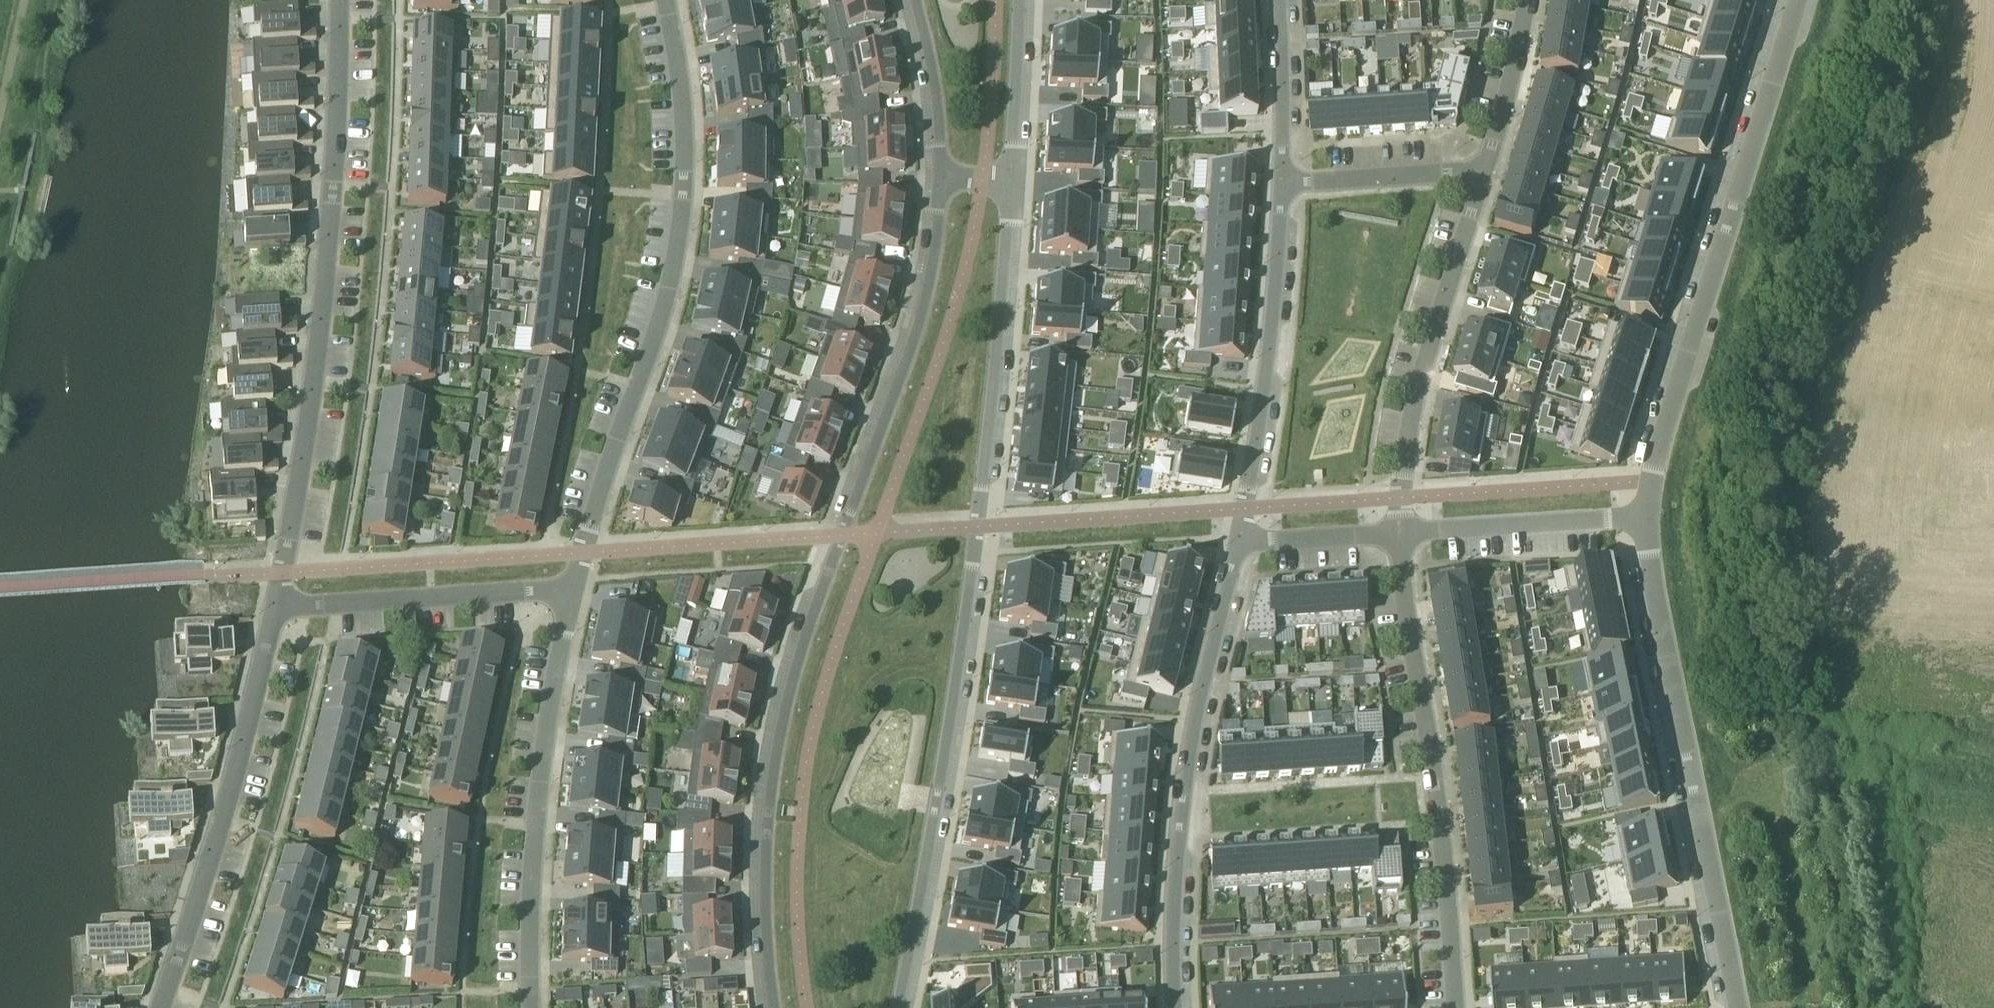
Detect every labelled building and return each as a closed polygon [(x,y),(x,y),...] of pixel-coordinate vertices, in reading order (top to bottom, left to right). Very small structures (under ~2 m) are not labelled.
[(412,11),(457,11),(457,0),(412,0),(412,11)] [(701,21),(751,11),(751,10),(749,0),(697,0),(701,21)] [(827,12),(832,11),(877,1),(877,0),(824,0),(827,12)] [(1052,0),(1084,2),(1084,14),(1110,15),(1110,2),(1098,2),(1098,0),(1052,0)] [(1212,8),(1250,7),(1250,0),(1212,0),(1212,8)] [(1551,5),(1589,11),(1591,0),(1552,0),(1551,5)] [(1650,6),(1658,8),(1666,10),(1668,0),(1652,0),(1650,6)] [(1703,22),(1749,36),(1756,14),(1710,0),(1703,22)] [(877,1),(832,11),(840,44),(864,39),(861,28),(882,23),(877,1)] [(1551,5),(1548,26),(1585,32),(1589,11),(1551,5)] [(296,6),(252,9),(254,28),(259,28),(261,43),(261,44),(295,42),(299,42),(298,32),(296,6)] [(1650,6),(1648,18),(1656,20),(1658,8),(1650,6)] [(1250,7),(1212,8),(1213,30),(1251,28),(1250,7)] [(751,11),(701,21),(706,45),(735,39),(737,51),(762,47),(756,9),(751,10),(751,11)] [(1179,10),(1167,11),(1168,18),(1180,18),(1179,10)] [(549,20),(548,43),(596,46),(597,23),(549,20)] [(1481,20),(1467,21),(1468,29),(1481,28),(1482,20),(1481,20)] [(1454,30),(1453,22),(1441,23),(1442,31),(1454,30)] [(1703,22),(1697,43),(1706,46),(1706,45),(1743,56),(1749,36),(1703,22)] [(1420,24),(1409,25),(1409,33),(1421,32),(1420,24)] [(1409,25),(1396,26),(1397,34),(1409,33),(1409,25)] [(1048,61),(1048,62),(1096,64),(1097,39),(1109,40),(1110,27),(1084,26),(1083,38),(1051,37),(1051,39),(1050,39),(1049,51),(1050,51),(1050,61),(1048,61)] [(1548,26),(1544,47),(1581,54),(1585,32),(1548,26)] [(1375,27),(1363,28),(1364,36),(1376,35),(1375,27)] [(1251,28),(1213,30),(1214,52),(1253,50),(1251,28)] [(1363,28),(1351,29),(1351,37),(1364,36),(1363,28)] [(412,29),(412,51),(449,53),(449,52),(450,30),(412,29)] [(505,30),(505,42),(513,42),(517,42),(517,30),(505,30)] [(1622,30),(1620,38),(1629,40),(1631,40),(1632,32),(1622,30)] [(1318,39),(1318,31),(1305,32),(1305,40),(1318,39)] [(315,33),(298,32),(299,42),(315,41),(315,33)] [(1479,35),(1452,37),(1453,45),(1477,44),(1478,44),(1479,36),(1479,35)] [(1644,36),(1641,48),(1649,50),(1652,38),(1644,36)] [(1620,38),(1618,45),(1629,48),(1631,40),(1629,40),(1620,38)] [(864,39),(840,44),(843,57),(847,79),(856,78),(892,71),(888,47),(867,52),(864,39)] [(1411,48),(1410,40),(1398,41),(1398,49),(1411,48)] [(1398,49),(1398,41),(1386,42),(1386,50),(1398,49)] [(261,43),(251,43),(254,77),(254,80),(294,77),(298,77),(297,66),(295,42),(261,44),(261,43)] [(486,42),(486,54),(498,54),(498,43),(486,42)] [(505,42),(504,54),(512,54),(513,42),(505,42)] [(548,43),(547,66),(595,69),(596,46),(548,43)] [(1365,51),(1364,43),(1352,44),(1353,52),(1365,51)] [(1353,52),(1352,44),(1340,45),(1341,53),(1353,52)] [(1700,65),(1700,66),(1736,77),(1743,56),(1706,45),(1706,46),(1700,65)] [(1181,46),(1169,46),(1169,54),(1181,54),(1181,46)] [(1319,54),(1318,46),(1305,47),(1306,55),(1319,54)] [(739,63),(709,67),(713,92),(763,84),(760,60),(765,59),(762,47),(737,51),(739,63)] [(1544,47),(1540,70),(1549,71),(1578,76),(1579,67),(1581,54),(1544,47)] [(1641,48),(1638,60),(1646,62),(1649,50),(1641,48)] [(1253,50),(1214,52),(1215,73),(1254,71),(1253,50)] [(412,51),(411,73),(454,74),(454,75),(456,75),(457,52),(449,52),(449,53),(412,51)] [(486,54),(486,66),(497,66),(498,54),(486,54)] [(1181,54),(1169,54),(1170,62),(1182,61),(1181,54)] [(1048,62),(1047,87),(1081,88),(1081,101),(1106,102),(1107,89),(1095,88),(1096,64),(1048,62)] [(1437,93),(1424,94),(1427,131),(1428,130),(1428,129),(1432,129),(1432,130),(1455,128),(1462,102),(1463,102),(1468,84),(1467,83),(1470,69),(1445,63),(1437,93)] [(1695,63),(1685,94),(1727,108),(1736,77),(1700,66),(1700,65),(1695,63)] [(313,68),(297,66),(298,77),(314,75),(313,68)] [(547,66),(546,89),(594,91),(595,69),(547,66)] [(856,78),(847,79),(851,102),(854,115),(878,112),(876,98),(897,94),(892,71),(856,78)] [(1254,71),(1215,73),(1216,95),(1255,93),(1254,71)] [(411,73),(410,94),(448,96),(448,97),(453,97),(454,75),(454,74),(411,73)] [(504,75),(503,87),(511,87),(515,88),(516,76),(504,75)] [(254,77),(250,78),(253,114),(254,114),(255,114),(293,111),(297,111),(296,101),(294,77),(254,80),(254,77)] [(1537,81),(1531,102),(1568,113),(1574,92),(1537,81)] [(1609,82),(1607,91),(1617,94),(1619,85),(1609,82)] [(763,84),(713,92),(716,116),(746,112),(746,125),(771,123),(771,108),(767,108),(763,84)] [(503,87),(503,99),(511,99),(511,87),(503,87)] [(497,89),(485,88),(485,97),(496,97),(497,89)] [(546,89),(545,112),(593,114),(594,91),(546,89)] [(1182,89),(1170,89),(1170,97),(1182,96),(1182,89)] [(1607,91),(1605,99),(1615,101),(1617,94),(1607,91)] [(1217,117),(1205,118),(1206,130),(1232,129),(1231,117),(1256,116),(1255,93),(1216,95),(1217,117)] [(410,94),(409,116),(447,117),(447,116),(448,97),(448,96),(410,94)] [(1424,94),(1402,96),(1404,132),(1427,131),(1424,94)] [(1675,124),(1675,125),(1717,138),(1727,108),(1685,94),(1675,124)] [(1402,96),(1379,97),(1381,134),(1404,132),(1402,96)] [(496,97),(485,97),(485,105),(496,105),(496,97)] [(1379,97),(1356,99),(1359,135),(1381,134),(1379,97)] [(1628,98),(1625,110),(1633,112),(1641,114),(1644,103),(1628,98)] [(1359,135),(1356,99),(1333,100),(1336,137),(1359,135)] [(1333,100),(1310,102),(1312,138),(1336,137),(1333,100)] [(312,102),(296,101),(297,111),(313,110),(312,102)] [(1531,102),(1525,123),(1547,129),(1561,133),(1568,113),(1531,102)] [(1625,110),(1622,121),(1630,124),(1633,112),(1625,110)] [(255,114),(256,129),(257,147),(257,148),(291,146),(295,146),(294,136),(293,111),(255,114)] [(545,112),(544,136),(553,136),(553,135),(592,137),(593,114),(545,112)] [(854,115),(841,116),(841,125),(850,128),(850,150),(856,150),(865,150),(902,148),(901,125),(880,125),(878,112),(854,115)] [(1044,146),(1044,147),(1092,150),(1093,125),(1105,126),(1105,113),(1080,112),(1079,124),(1047,123),(1047,125),(1046,125),(1045,137),(1046,137),(1046,147),(1044,146)] [(362,113),(360,130),(370,131),(372,114),(362,113)] [(409,116),(409,138),(447,139),(446,140),(454,140),(455,117),(447,116),(447,117),(409,116)] [(803,120),(805,152),(819,152),(821,152),(819,125),(814,125),(814,120),(803,120)] [(502,121),(502,132),(510,133),(510,121),(502,121)] [(716,138),(716,163),(767,163),(767,164),(771,164),(771,123),(746,125),(746,138),(716,138)] [(1525,123),(1519,143),(1535,148),(1555,154),(1561,133),(1547,129),(1525,123)] [(1672,123),(1665,146),(1710,160),(1717,138),(1675,125),(1675,124),(1672,123)] [(502,132),(501,145),(517,145),(517,133),(510,133),(502,132)] [(483,133),(483,140),(495,141),(495,133),(483,133)] [(1594,134),(1591,142),(1602,145),(1604,137),(1594,134)] [(552,157),(552,158),(590,160),(592,137),(553,135),(553,136),(552,157)] [(311,137),(294,136),(295,146),(312,145),(311,137)] [(409,138),(408,159),(446,160),(446,140),(447,139),(409,138)] [(483,140),(483,148),(494,148),(495,141),(483,140)] [(1591,142),(1589,150),(1600,153),(1602,145),(1591,142)] [(1519,143),(1513,164),(1549,175),(1555,154),(1535,148),(1519,143)] [(257,147),(247,148),(248,168),(254,168),(255,183),(288,181),(293,180),(292,170),(291,146),(257,148),(257,147)] [(1044,147),(1043,173),(1077,174),(1076,186),(1102,187),(1103,175),(1091,174),(1092,150),(1044,147)] [(865,150),(856,150),(856,173),(857,186),(881,186),(881,173),(902,172),(902,148),(865,150)] [(1199,150),(1198,162),(1209,163),(1209,164),(1210,164),(1210,165),(1208,196),(1252,199),(1254,167),(1256,167),(1257,166),(1224,164),(1225,152),(1199,150)] [(500,155),(500,167),(508,168),(508,156),(500,155)] [(542,157),(541,181),(589,184),(590,160),(552,158),(552,157),(542,157)] [(408,159),(407,181),(445,182),(445,183),(450,183),(451,160),(446,160),(408,159)] [(716,163),(716,188),(746,188),(744,200),(770,201),(771,187),(767,187),(767,164),(767,163),(716,163)] [(1513,164),(1506,185),(1543,195),(1549,175),(1513,164)] [(1663,164),(1653,196),(1695,209),(1705,177),(1663,164)] [(1608,169),(1605,180),(1612,183),(1616,184),(1620,173),(1608,169)] [(309,172),(292,170),(293,180),(309,179),(309,172)] [(1581,176),(1579,184),(1590,187),(1592,179),(1581,176)] [(1605,180),(1601,192),(1608,195),(1612,183),(1605,180)] [(252,183),(244,184),(246,218),(249,217),(285,215),(290,215),(290,205),(288,181),(255,183),(252,183)] [(407,181),(407,203),(444,205),(445,183),(445,182),(407,181)] [(480,183),(480,191),(492,192),(492,184),(480,183)] [(1579,184),(1577,191),(1587,194),(1590,187),(1579,184)] [(1170,185),(1169,193),(1181,194),(1182,186),(1170,185)] [(1506,185),(1500,205),(1537,216),(1543,195),(1506,185)] [(857,186),(853,221),(899,226),(902,203),(881,200),(881,186),(857,186)] [(1169,193),(1169,201),(1181,202),(1181,194),(1169,193)] [(540,194),(537,218),(585,224),(588,200),(540,194)] [(1041,207),(1040,219),(1041,219),(1040,229),(1086,232),(1088,208),(1100,209),(1101,196),(1075,194),(1074,207),(1042,204),(1042,207),(1041,207)] [(1208,196),(1206,228),(1249,231),(1252,199),(1208,196)] [(1653,196),(1643,227),(1649,229),(1649,228),(1686,239),(1695,209),(1653,196)] [(713,209),(711,234),(761,239),(764,216),(769,216),(770,201),(744,200),(743,212),(713,209)] [(498,201),(497,213),(505,214),(513,214),(514,202),(498,201)] [(474,202),(473,214),(489,215),(489,203),(474,202)] [(306,206),(290,205),(290,215),(307,214),(306,206)] [(1500,205),(1494,227),(1509,232),(1530,238),(1537,216),(1500,205)] [(246,218),(241,218),(244,253),(246,253),(288,250),(287,240),(285,215),(249,217),(246,218)] [(1569,217),(1567,225),(1571,226),(1577,228),(1579,220),(1569,217)] [(537,218),(534,240),(582,246),(585,224),(537,218)] [(1592,220),(1589,232),(1596,234),(1600,223),(1592,220)] [(853,221),(848,257),(872,261),(875,247),(896,250),(899,226),(853,221)] [(404,223),(401,246),(439,250),(444,250),(446,227),(404,223)] [(504,224),(496,223),(495,235),(503,236),(504,224)] [(1152,226),(1138,225),(1137,235),(1152,236),(1152,226)] [(1567,225),(1564,233),(1575,236),(1577,228),(1571,226),(1567,225)] [(1206,228),(1203,260),(1247,263),(1249,231),(1206,228)] [(1649,229),(1643,249),(1679,260),(1686,239),(1649,228),(1649,229)] [(1040,229),(1038,254),(1071,256),(1070,269),(1096,271),(1097,258),(1085,257),(1086,232),(1040,229)] [(1589,232),(1585,243),(1593,246),(1596,234),(1589,232)] [(711,234),(708,259),(738,262),(735,274),(760,279),(763,265),(766,239),(761,239),(711,234)] [(503,236),(495,235),(494,247),(502,248),(503,236)] [(304,242),(287,240),(288,250),(304,249),(304,242)] [(534,240),(531,264),(541,265),(541,264),(579,269),(582,246),(534,240)] [(1493,250),(1485,274),(1522,286),(1525,286),(1536,251),(1510,243),(1506,255),(1493,250)] [(476,244),(475,254),(487,255),(488,245),(476,244)] [(439,250),(401,246),(399,267),(437,271),(439,250)] [(1167,249),(1166,257),(1178,258),(1179,250),(1167,249)] [(1636,268),(1636,269),(1673,281),(1679,260),(1643,249),(1636,268)] [(487,255),(475,254),(474,264),(486,265),(487,255)] [(645,255),(642,277),(651,278),(654,256),(645,255)] [(848,257),(839,291),(884,303),(885,303),(891,280),(870,274),(872,261),(848,257)] [(1166,257),(1166,265),(1178,266),(1178,258),(1166,257)] [(1203,260),(1201,292),(1245,295),(1247,263),(1203,260)] [(1118,262),(1118,274),(1127,275),(1128,263),(1118,262)] [(1579,262),(1576,273),(1584,275),(1591,278),(1595,267),(1579,262)] [(541,265),(538,287),(576,291),(579,269),(541,264),(541,265)] [(1627,265),(1621,287),(1666,301),(1673,281),(1636,269),(1636,268),(1627,265)] [(399,267),(397,288),(435,292),(437,271),(399,267)] [(492,269),(491,281),(499,282),(500,270),(492,269)] [(779,269),(777,281),(790,283),(792,271),(779,269)] [(1576,273),(1572,285),(1588,290),(1591,278),(1584,275),(1576,273)] [(703,280),(697,304),(747,316),(746,317),(751,318),(760,279),(735,274),(732,287),(703,280)] [(1485,274),(1478,298),(1491,302),(1488,314),(1511,321),(1522,286),(1485,274)] [(1032,310),(1032,311),(1080,314),(1081,290),(1093,291),(1094,278),(1069,276),(1068,288),(1035,286),(1035,289),(1034,289),(1034,301),(1034,310),(1032,310)] [(792,290),(801,293),(804,282),(795,280),(792,290)] [(491,281),(490,293),(498,294),(499,282),(491,281)] [(473,287),(472,295),(483,296),(484,288),(473,287)] [(536,308),(535,309),(573,314),(576,291),(538,287),(536,308)] [(1554,287),(1551,295),(1563,298),(1565,291),(1554,287)] [(1621,287),(1614,309),(1660,323),(1666,301),(1621,287)] [(435,292),(397,288),(395,310),(433,313),(435,294),(435,292)] [(832,315),(830,325),(852,333),(853,333),(857,321),(879,327),(885,303),(884,303),(839,291),(839,292),(836,303),(832,315)] [(1201,292),(1199,324),(1242,327),(1245,295),(1201,292)] [(466,295),(465,309),(482,310),(483,304),(483,296),(472,295),(466,295)] [(1551,295),(1549,302),(1561,306),(1563,298),(1551,295)] [(273,334),(280,334),(279,324),(277,297),(233,300),(235,320),(241,319),(242,334),(242,335),(273,333),(273,334)] [(697,304),(691,329),(720,336),(716,348),(741,355),(746,341),(741,340),(746,317),(747,316),(697,304)] [(526,307),(523,332),(532,333),(533,332),(570,337),(573,314),(535,309),(536,308),(526,307)] [(393,331),(431,335),(433,313),(395,310),(393,331)] [(1032,311),(1030,336),(1064,338),(1064,351),(1089,352),(1090,340),(1078,339),(1080,314),(1032,311)] [(1162,313),(1161,321),(1173,322),(1174,314),(1162,313)] [(488,314),(487,326),(495,327),(499,328),(500,316),(488,314)] [(820,337),(825,324),(806,318),(802,331),(820,337)] [(296,325),(279,324),(280,334),(296,333),(296,325)] [(1184,355),(1184,368),(1209,370),(1210,358),(1243,360),(1243,359),(1240,359),(1242,327),(1199,324),(1196,356),(1184,355)] [(1468,330),(1461,353),(1501,365),(1511,331),(1490,324),(1487,335),(1468,330)] [(1567,324),(1563,336),(1578,340),(1582,329),(1567,324)] [(830,325),(817,360),(861,376),(869,354),(849,346),(853,333),(852,333),(830,325)] [(487,326),(486,338),(494,339),(495,327),(487,326)] [(1608,326),(1602,348),(1647,362),(1648,361),(1654,340),(1608,326)] [(467,338),(479,339),(479,331),(468,330),(467,338)] [(429,355),(431,335),(393,331),(391,352),(429,355)] [(532,333),(530,356),(568,360),(570,337),(533,332),(532,333)] [(269,369),(276,368),(275,358),(273,334),(273,333),(242,335),(242,334),(235,335),(236,351),(230,352),(231,369),(231,370),(269,368),(269,369)] [(1563,336),(1559,347),(1575,352),(1578,340),(1563,336)] [(478,348),(479,339),(467,338),(466,346),(478,348)] [(778,345),(776,352),(787,356),(789,350),(778,345)] [(684,350),(675,373),(727,392),(741,355),(716,348),(712,360),(684,350)] [(1602,348),(1595,368),(1643,383),(1650,362),(1648,361),(1647,362),(1602,348)] [(437,356),(429,355),(391,352),(389,375),(434,380),(437,356)] [(1461,353),(1454,376),(1494,388),(1501,365),(1461,353)] [(291,360),(275,358),(276,368),(292,367),(291,360)] [(469,369),(470,360),(459,359),(458,367),(469,369)] [(817,360),(805,394),(829,402),(833,391),(853,398),(861,376),(817,360)] [(1027,361),(1025,383),(1063,387),(1065,365),(1027,361)] [(1529,365),(1527,373),(1539,376),(1541,369),(1529,365)] [(1554,366),(1550,377),(1558,379),(1558,380),(1562,381),(1566,369),(1554,366)] [(264,404),(271,403),(271,393),(269,369),(269,368),(231,370),(231,369),(225,370),(226,389),(232,389),(233,404),(233,405),(264,403),(264,404)] [(1595,368),(1588,390),(1598,393),(1598,392),(1634,403),(1634,404),(1636,405),(1643,383),(1595,368)] [(526,370),(521,393),(562,402),(566,378),(526,370)] [(480,385),(488,387),(489,374),(481,373),(480,385)] [(675,373),(667,397),(695,407),(690,418),(715,427),(727,392),(675,373)] [(1550,377),(1547,389),(1555,391),(1558,380),(1558,379),(1550,377)] [(395,380),(394,388),(406,389),(407,381),(395,380)] [(1025,383),(1022,405),(1060,409),(1063,387),(1025,383)] [(1119,386),(1118,394),(1130,395),(1131,387),(1119,386)] [(1178,390),(1176,403),(1188,405),(1184,430),(1229,438),(1233,412),(1201,407),(1203,394),(1178,390)] [(1592,411),(1591,413),(1628,424),(1634,404),(1634,403),(1598,392),(1598,393),(1592,411)] [(287,395),(271,393),(271,403),(288,402),(287,395)] [(521,393),(516,416),(557,424),(562,402),(521,393)] [(805,394),(792,428),(836,444),(844,422),(824,414),(829,402),(805,394)] [(1118,394),(1117,402),(1129,403),(1130,395),(1118,394)] [(477,408),(485,409),(486,397),(478,396),(477,408)] [(382,398),(378,422),(395,425),(409,427),(419,428),(421,418),(423,405),(404,402),(401,401),(382,398)] [(259,438),(266,438),(265,428),(264,404),(264,403),(233,405),(233,404),(220,405),(221,424),(227,424),(228,439),(228,440),(259,438)] [(1022,405),(1020,426),(1058,430),(1060,409),(1022,405)] [(483,421),(485,409),(477,408),(475,420),(483,421)] [(1542,408),(1539,419),(1547,421),(1550,409),(1542,408)] [(1583,408),(1576,430),(1622,444),(1622,443),(1628,424),(1591,413),(1592,411),(1583,408)] [(1444,412),(1440,435),(1483,443),(1487,419),(1444,412)] [(516,416),(512,438),(553,446),(557,424),(516,416)] [(658,419),(649,442),(697,461),(705,438),(710,440),(715,427),(690,418),(686,430),(658,419)] [(1539,419),(1536,431),(1552,435),(1555,423),(1547,421),(1539,419)] [(378,422),(375,444),(393,447),(394,447),(416,451),(419,428),(409,427),(395,425),(378,422)] [(468,428),(456,426),(454,434),(466,436),(468,428)] [(1020,426),(1018,448),(1056,452),(1058,430),(1020,426)] [(282,429),(265,428),(266,438),(283,437),(282,429)] [(784,450),(780,462),(804,470),(808,459),(828,466),(836,444),(792,428),(784,450)] [(1113,429),(1112,437),(1124,438),(1125,430),(1113,429)] [(1576,430),(1569,452),(1617,467),(1624,444),(1622,443),(1622,444),(1576,430)] [(466,436),(454,434),(453,442),(465,444),(466,436)] [(1439,436),(1435,459),(1450,461),(1447,479),(1469,477),(1471,465),(1479,467),(1483,445),(1483,443),(1440,435),(1439,436)] [(1112,437),(1111,444),(1123,446),(1124,438),(1112,437)] [(221,439),(223,475),(253,473),(261,473),(260,463),(259,438),(228,440),(228,439),(221,439)] [(512,438),(507,460),(548,469),(553,446),(512,438)] [(1510,439),(1509,448),(1510,448),(1521,450),(1522,442),(1510,439)] [(472,441),(470,453),(478,454),(480,442),(472,441)] [(649,442),(640,466),(668,476),(665,488),(689,496),(693,485),(688,483),(697,461),(649,442)] [(1168,443),(1166,456),(1178,458),(1174,483),(1220,490),(1224,465),(1192,459),(1194,447),(1168,443)] [(375,444),(371,467),(388,470),(412,473),(416,451),(394,447),(393,447),(375,444)] [(1018,448),(1015,469),(1053,473),(1056,452),(1018,448)] [(740,459),(753,464),(756,455),(744,450),(740,459)] [(478,454),(470,453),(468,465),(476,466),(478,454)] [(769,458),(760,481),(771,485),(766,500),(766,501),(809,517),(818,492),(815,490),(798,484),(803,471),(804,470),(780,462),(769,458)] [(507,460),(503,483),(543,491),(548,469),(507,460)] [(277,464),(260,463),(261,473),(277,472),(277,464)] [(369,481),(368,490),(387,493),(389,493),(409,496),(412,473),(388,470),(371,467),(369,481)] [(1015,469),(1013,491),(1051,496),(1053,473),(1015,469)] [(461,473),(449,471),(447,479),(460,481),(461,473)] [(1105,471),(1105,479),(1117,481),(1117,473),(1105,471)] [(253,473),(223,475),(209,476),(213,528),(253,525),(256,525),(253,473)] [(460,481),(447,479),(446,487),(458,489),(460,481)] [(1105,479),(1104,487),(1116,488),(1117,481),(1105,479)] [(503,483),(498,505),(539,513),(543,491),(503,483)] [(463,498),(471,499),(473,487),(465,486),(463,498)] [(633,492),(625,518),(641,523),(642,521),(670,530),(677,506),(686,508),(689,496),(665,488),(661,500),(633,492)] [(368,490),(364,512),(394,517),(402,518),(405,519),(409,496),(389,493),(387,493),(368,490)] [(469,511),(471,499),(463,498),(461,510),(469,511)] [(539,513),(498,505),(494,528),(534,536),(539,513)] [(362,526),(361,535),(373,537),(374,550),(387,549),(387,539),(402,542),(403,533),(404,529),(405,521),(405,519),(402,518),(394,517),(364,512),(362,526)] [(454,518),(441,516),(440,524),(452,526),(454,518)] [(452,526),(440,524),(439,532),(451,534),(452,526)] [(256,525),(253,525),(254,542),(264,541),(263,525),(256,525)] [(1155,557),(1150,580),(1154,581),(1155,581),(1174,585),(1197,591),(1202,569),(1155,557)] [(1120,560),(1117,571),(1129,574),(1132,563),(1120,560)] [(1613,562),(1564,572),(1568,595),(1578,593),(1578,592),(1618,584),(1613,562)] [(1005,573),(1002,597),(1048,603),(1047,604),(1052,605),(1056,580),(1063,581),(1064,568),(1039,564),(1037,577),(1005,572),(1005,573)] [(1117,571),(1114,583),(1126,586),(1129,574),(1117,571)] [(1465,574),(1428,580),(1431,602),(1469,595),(1465,574)] [(730,579),(719,615),(769,631),(776,608),(755,602),(763,577),(731,579),(730,579)] [(694,578),(685,605),(695,608),(703,581),(694,578)] [(677,585),(688,589),(691,580),(678,580),(677,585)] [(1510,580),(1500,582),(1501,590),(1512,588),(1510,580)] [(1154,581),(1149,602),(1192,612),(1197,591),(1174,585),(1155,581),(1154,581)] [(1336,583),(1339,628),(1362,627),(1359,582),(1336,583)] [(1316,630),(1339,628),(1336,583),(1314,585),(1313,585),(1316,630)] [(1618,584),(1578,592),(1578,593),(1582,614),(1620,606),(1620,607),(1622,606),(1618,584)] [(1290,586),(1294,632),(1316,630),(1313,585),(1290,586)] [(1268,588),(1268,590),(1271,633),(1294,632),(1290,586),(1268,588)] [(1531,589),(1523,591),(1525,602),(1533,601),(1531,589)] [(1271,633),(1268,590),(1256,591),(1241,641),(1271,639),(1271,633)] [(1469,595),(1431,602),(1435,623),(1472,617),(1469,595)] [(1002,597),(998,622),(1030,626),(1029,639),(1054,642),(1056,629),(1044,628),(1047,604),(1048,603),(1002,597)] [(1533,601),(1525,602),(1527,614),(1535,613),(1533,601)] [(1145,621),(1144,623),(1186,633),(1192,612),(1149,602),(1145,621)] [(1514,602),(1503,604),(1504,612),(1515,610),(1514,602)] [(600,612),(595,636),(645,646),(645,647),(650,648),(657,611),(632,606),(630,618),(600,612)] [(1109,606),(1107,613),(1119,616),(1121,609),(1109,606)] [(1620,606),(1582,614),(1586,633),(1586,635),(1624,627),(1620,607),(1620,606)] [(1515,610),(1504,612),(1506,619),(1516,618),(1515,610)] [(1107,613),(1105,621),(1117,624),(1119,616),(1107,613)] [(723,618),(711,656),(737,663),(741,647),(761,654),(769,631),(719,615),(719,616),(723,618)] [(1472,617),(1435,623),(1438,644),(1476,638),(1472,617)] [(1140,620),(1134,642),(1181,654),(1186,633),(1144,623),(1145,621),(1140,620)] [(228,660),(225,621),(173,624),(174,640),(172,640),(173,664),(186,663),(187,675),(209,673),(210,673),(209,661),(228,660)] [(1586,633),(1581,634),(1586,658),(1628,649),(1624,627),(1586,635),(1586,633)] [(1538,632),(1530,633),(1532,645),(1540,644),(1538,632)] [(676,633),(672,646),(684,649),(688,637),(676,633)] [(595,636),(590,660),(620,666),(617,678),(643,683),(645,671),(640,670),(645,647),(645,646),(595,636)] [(1476,638),(1438,644),(1442,666),(1460,663),(1479,659),(1476,638)] [(461,641),(456,664),(497,673),(502,650),(461,641)] [(1134,642),(1129,663),(1176,675),(1181,654),(1134,642)] [(1540,644),(1532,645),(1534,657),(1546,655),(1544,643),(1540,644)] [(1521,645),(1510,646),(1511,654),(1522,652),(1521,645)] [(424,657),(426,658),(432,659),(435,648),(427,646),(425,655),(424,657)] [(1099,647),(1097,655),(1108,658),(1110,650),(1099,647)] [(989,680),(989,681),(1036,687),(1048,688),(1052,664),(1051,664),(1053,652),(1028,648),(1026,660),(994,656),(990,680),(989,680)] [(372,683),(378,660),(337,650),(332,673),(372,683)] [(1522,652),(1511,654),(1513,662),(1523,660),(1522,652)] [(699,653),(695,672),(707,674),(702,696),(748,706),(753,682),(733,678),(737,663),(711,656),(699,653)] [(1629,655),(1582,665),(1588,698),(1593,697),(1593,696),(1636,688),(1629,655)] [(1460,663),(1442,666),(1445,687),(1483,681),(1479,659),(1460,663)] [(1122,684),(1119,697),(1144,703),(1147,691),(1171,697),(1176,675),(1129,663),(1124,685),(1122,684)] [(456,664),(452,686),(492,695),(497,673),(456,664)] [(1375,672),(1374,664),(1362,665),(1363,673),(1375,672)] [(1319,675),(1319,667),(1307,668),(1307,676),(1319,675)] [(1331,667),(1319,667),(1319,675),(1331,675),(1331,667)] [(421,668),(418,679),(426,681),(429,670),(421,668)] [(1286,678),(1285,670),(1273,671),(1274,679),(1286,678)] [(332,673),(327,695),(366,705),(372,683),(332,673)] [(1243,673),(1231,673),(1229,682),(1243,681),(1243,673)] [(585,686),(581,711),(632,718),(632,719),(636,720),(643,683),(617,678),(615,691),(585,686)] [(1377,686),(1377,678),(1365,678),(1365,686),(1377,686)] [(426,681),(418,679),(415,691),(423,693),(426,681)] [(1352,687),(1351,679),(1339,680),(1340,688),(1352,687)] [(411,684),(398,681),(397,689),(409,692),(411,684)] [(989,681),(985,705),(1019,710),(1017,722),(1043,726),(1045,713),(1033,711),(1036,687),(989,681)] [(1483,681),(1445,687),(1449,708),(1486,702),(1483,681)] [(1294,691),(1306,690),(1306,682),(1294,683),(1294,691)] [(1306,682),(1306,690),(1318,690),(1318,682),(1306,682)] [(1261,693),(1260,685),(1248,686),(1249,694),(1261,693)] [(1272,685),(1260,685),(1261,693),(1273,693),(1272,685)] [(452,686),(447,709),(488,717),(492,695),(452,686)] [(1227,688),(1225,696),(1238,695),(1238,687),(1227,688)] [(1528,687),(1517,689),(1518,697),(1529,695),(1528,687)] [(1636,688),(1593,696),(1593,697),(1599,727),(1599,728),(1642,719),(1636,688)] [(409,692),(397,689),(395,697),(407,700),(409,692)] [(1556,692),(1540,694),(1542,706),(1550,705),(1558,704),(1556,692)] [(361,727),(366,705),(327,695),(326,695),(321,717),(361,727)] [(1529,695),(1518,697),(1520,705),(1530,703),(1529,695)] [(702,696),(694,735),(720,740),(722,724),(743,729),(748,706),(702,696)] [(1752,700),(1741,703),(1741,704),(1743,714),(1753,712),(1754,711),(1752,700)] [(154,706),(155,721),(152,721),(154,745),(167,744),(168,756),(190,755),(191,755),(190,743),(209,741),(206,702),(154,706)] [(1486,702),(1449,708),(1452,730),(1490,724),(1486,702)] [(1550,705),(1542,706),(1544,718),(1552,717),(1550,705)] [(447,709),(442,731),(483,740),(488,717),(447,709)] [(581,711),(578,735),(607,740),(606,752),(631,755),(633,743),(628,742),(632,719),(632,718),(581,711)] [(406,723),(414,725),(417,714),(409,712),(406,723)] [(356,749),(361,727),(321,717),(315,739),(356,749)] [(1355,733),(1358,773),(1381,771),(1378,717),(1354,719),(1355,733)] [(1599,727),(1595,727),(1600,750),(1609,749),(1609,748),(1647,740),(1642,719),(1599,728),(1599,727)] [(411,737),(414,725),(406,723),(403,735),(411,737)] [(399,728),(387,725),(385,733),(397,736),(399,728)] [(1312,777),(1335,775),(1332,734),(1332,730),(1309,731),(1312,777)] [(439,745),(437,753),(445,755),(478,762),(483,740),(442,731),(439,745)] [(1309,731),(1286,733),(1289,778),(1312,777),(1309,731)] [(397,736),(385,733),(383,741),(395,744),(397,736)] [(981,733),(977,759),(1009,764),(1007,776),(1032,781),(1034,768),(1027,767),(1031,741),(981,733)] [(1289,778),(1286,733),(1264,734),(1264,739),(1267,780),(1289,778)] [(1332,734),(1335,775),(1358,774),(1358,773),(1355,733),(1332,734)] [(694,735),(689,776),(735,782),(738,758),(717,756),(720,740),(694,735)] [(1110,736),(1107,769),(1112,770),(1112,769),(1156,773),(1158,741),(1161,741),(1161,740),(1110,736)] [(1244,781),(1241,740),(1241,736),(1217,737),(1220,783),(1244,781)] [(1494,738),(1456,742),(1459,764),(1496,760),(1494,738)] [(350,772),(356,749),(315,739),(310,762),(350,772)] [(1244,781),(1267,780),(1264,739),(1241,740),(1244,781)] [(1647,740),(1609,748),(1609,749),(1613,769),(1651,761),(1647,740)] [(1557,746),(1549,747),(1551,759),(1559,758),(1557,746)] [(1538,747),(1527,748),(1528,756),(1539,755),(1538,747)] [(574,761),(571,786),(622,791),(624,767),(629,768),(631,755),(606,752),(604,764),(574,761)] [(437,753),(433,776),(447,779),(473,784),(478,762),(445,755),(437,753)] [(1539,755),(1528,756),(1529,764),(1540,762),(1539,755)] [(395,767),(403,769),(406,758),(398,756),(395,767)] [(1077,758),(1076,766),(1088,767),(1089,759),(1077,758)] [(1559,758),(1551,759),(1553,771),(1561,770),(1559,758)] [(1496,760),(1459,764),(1461,786),(1499,781),(1496,760)] [(1651,761),(1613,769),(1617,789),(1618,790),(1655,782),(1651,761)] [(345,794),(350,772),(310,762),(304,784),(345,794)] [(1076,766),(1075,778),(1087,779),(1088,767),(1076,766)] [(400,781),(403,769),(395,767),(392,779),(400,781)] [(388,772),(376,769),(374,777),(386,780),(388,772)] [(1109,800),(1109,801),(1153,805),(1156,773),(1112,769),(1112,770),(1109,800)] [(209,783),(211,774),(185,776),(185,784),(209,783)] [(447,779),(433,776),(428,799),(468,807),(473,784),(447,779)] [(689,776),(683,816),(709,818),(708,820),(709,820),(711,802),(732,805),(735,782),(689,776)] [(386,780),(374,777),(372,785),(384,788),(386,780)] [(1499,781),(1461,786),(1463,807),(1501,803),(1499,781)] [(1617,789),(1613,790),(1613,791),(1617,811),(1617,813),(1660,804),(1655,782),(1618,790),(1617,789)] [(184,784),(132,788),(133,803),(131,803),(132,827),(145,826),(146,838),(168,837),(169,837),(168,824),(187,823),(184,784)] [(339,816),(345,794),(304,784),(299,806),(339,816)] [(571,786),(568,810),(572,811),(576,811),(598,814),(597,826),(623,828),(624,816),(619,815),(622,791),(571,786)] [(527,806),(527,788),(517,788),(517,806),(527,806)] [(1545,789),(1534,791),(1535,799),(1546,797),(1545,789)] [(1564,789),(1556,790),(1558,802),(1566,801),(1566,800),(1564,789)] [(966,820),(966,821),(1022,831),(1026,806),(1029,807),(1031,794),(1006,790),(1003,802),(971,796),(967,820),(966,820)] [(1546,797),(1535,799),(1536,807),(1547,805),(1546,798),(1546,797)] [(646,799),(645,812),(659,813),(660,800),(646,799)] [(1066,800),(1065,811),(1073,811),(1074,800),(1066,800)] [(1105,800),(1102,833),(1150,837),(1153,805),(1109,801),(1109,800),(1105,800)] [(1566,801),(1558,802),(1560,814),(1572,812),(1570,800),(1566,800),(1566,801)] [(1501,803),(1463,807),(1466,829),(1503,824),(1501,803)] [(334,839),(339,816),(299,806),(293,829),(334,839)] [(377,817),(365,814),(363,821),(375,824),(377,817)] [(1639,815),(1614,820),(1616,832),(1615,832),(1616,835),(1622,864),(1622,865),(1670,855),(1663,823),(1642,827),(1639,815)] [(676,816),(676,834),(683,834),(682,857),(691,858),(728,859),(729,835),(708,835),(709,820),(708,820),(709,818),(683,816),(676,816)] [(1069,818),(1068,830),(1071,830),(1084,831),(1085,819),(1072,818),(1069,818)] [(375,824),(363,821),(361,829),(373,832),(375,824)] [(966,821),(961,845),(995,851),(993,863),(1018,868),(1020,855),(1018,855),(1022,831),(966,821)] [(424,823),(422,846),(463,850),(466,826),(424,823)] [(1503,824),(1466,829),(1468,850),(1506,846),(1503,824)] [(566,836),(564,861),(615,865),(615,866),(620,866),(623,828),(597,826),(596,838),(566,836)] [(380,829),(377,841),(385,843),(388,831),(380,829)] [(1068,830),(1067,841),(1070,842),(1083,843),(1084,831),(1071,830),(1068,830)] [(1552,832),(1541,834),(1542,842),(1553,840),(1552,832)] [(1102,833),(1099,865),(1104,866),(1104,865),(1148,869),(1150,837),(1102,833)] [(1370,838),(1347,840),(1349,875),(1372,874),(1370,841),(1370,838)] [(1370,841),(1372,874),(1373,897),(1399,895),(1398,876),(1399,876),(1398,861),(1397,861),(1395,839),(1370,841)] [(1349,875),(1347,840),(1324,842),(1326,877),(1349,875)] [(1553,840),(1542,842),(1543,850),(1554,848),(1553,840)] [(385,843),(377,841),(374,853),(382,855),(385,843)] [(1301,843),(1304,885),(1327,883),(1326,877),(1324,842),(1301,843)] [(1281,886),(1304,885),(1301,843),(1279,845),(1281,886)] [(1281,886),(1279,845),(1256,846),(1258,888),(1281,886)] [(420,869),(461,873),(463,850),(422,846),(420,869)] [(1256,846),(1233,848),(1236,890),(1258,888),(1256,846)] [(1506,846),(1468,850),(1471,871),(1508,867),(1506,846)] [(1236,890),(1233,848),(1210,850),(1213,891),(1236,890)] [(317,889),(324,867),(284,854),(277,877),(317,889)] [(1670,855),(1622,865),(1628,897),(1629,897),(1632,909),(1657,904),(1655,892),(1676,887),(1670,855)] [(681,881),(681,898),(706,898),(706,882),(727,883),(728,859),(691,858),(682,857),(681,881)] [(564,861),(562,886),(592,888),(592,900),(618,902),(618,889),(613,889),(615,866),(615,865),(564,861)] [(1060,864),(1059,877),(1070,878),(1071,865),(1060,864)] [(1101,896),(1101,897),(1145,901),(1148,869),(1104,865),(1104,866),(1101,896)] [(1508,867),(1471,871),(1473,893),(1488,891),(1511,889),(1508,867)] [(420,869),(418,892),(459,895),(461,873),(420,869)] [(951,902),(951,903),(1003,912),(1003,911),(1007,888),(1014,889),(1016,876),(991,872),(989,884),(957,879),(953,902),(951,902)] [(366,886),(374,888),(377,876),(369,874),(366,886)] [(1559,875),(1548,877),(1549,884),(1560,883),(1559,875)] [(310,911),(317,889),(277,877),(271,898),(310,911)] [(1064,881),(1063,894),(1079,895),(1080,883),(1064,881)] [(1560,883),(1549,884),(1550,892),(1561,891),(1560,883)] [(371,900),(374,888),(366,886),(363,898),(371,900)] [(1488,891),(1473,893),(1475,915),(1513,911),(1511,889),(1488,891)] [(358,894),(346,891),(344,899),(357,901),(358,894)] [(418,892),(416,914),(457,918),(459,895),(418,892)] [(1063,894),(1062,905),(1078,907),(1079,895),(1063,894)] [(1097,895),(1094,929),(1145,933),(1145,932),(1142,932),(1145,901),(1101,897),(1101,896),(1097,895)] [(1588,906),(1586,896),(1574,898),(1575,908),(1588,906)] [(303,933),(310,911),(271,898),(264,920),(303,933)] [(706,898),(681,898),(682,915),(684,938),(692,938),(729,936),(728,913),(707,914),(706,898)] [(357,901),(344,899),(343,906),(355,909),(357,901)] [(562,912),(561,937),(612,938),(613,913),(617,913),(618,902),(592,900),(592,913),(562,912)] [(951,903),(947,928),(980,933),(978,946),(1003,950),(1006,938),(1003,937),(1008,912),(1003,911),(1003,912),(951,903)] [(416,914),(414,937),(455,941),(457,918),(416,914)] [(145,956),(142,917),(99,920),(100,936),(88,936),(90,960),(103,959),(104,971),(126,969),(126,970),(127,970),(126,958),(145,956)] [(1685,917),(1674,918),(1675,930),(1686,929),(1685,917)] [(359,919),(356,931),(364,933),(367,921),(359,919)] [(1397,920),(1397,928),(1409,927),(1409,919),(1397,920)] [(297,954),(303,933),(264,920),(257,942),(297,954)] [(1364,922),(1352,923),(1353,931),(1365,930),(1364,922)] [(1353,931),(1352,923),(1340,924),(1341,932),(1353,931)] [(1648,924),(1636,925),(1637,941),(1649,940),(1649,936),(1648,924)] [(1656,924),(1648,924),(1649,936),(1657,936),(1656,924)] [(1198,925),(1199,939),(1214,938),(1213,925),(1198,925)] [(1319,925),(1307,926),(1307,934),(1319,933),(1319,925)] [(1307,934),(1307,926),(1295,927),(1295,935),(1307,934)] [(1261,929),(1262,937),(1274,936),(1273,928),(1261,929)] [(1592,928),(1584,929),(1585,941),(1593,940),(1592,928)] [(1250,938),(1262,937),(1261,929),(1249,930),(1250,938)] [(1584,929),(1572,930),(1573,945),(1585,944),(1585,941),(1584,929)] [(364,933),(356,931),(353,942),(361,944),(364,933)] [(1528,932),(1520,933),(1521,945),(1529,944),(1528,932)] [(1520,933),(1508,934),(1509,949),(1521,948),(1521,945),(1520,933)] [(348,938),(336,935),(334,943),(346,946),(348,938)] [(684,938),(675,939),(676,963),(684,962),(685,978),(710,976),(709,961),(730,960),(729,936),(692,938),(684,938)] [(414,937),(412,960),(453,964),(455,941),(414,937)] [(561,937),(561,962),(591,963),(590,975),(616,976),(616,963),(612,963),(612,938),(561,937)] [(1378,941),(1366,942),(1367,958),(1379,958),(1378,941)] [(290,976),(297,954),(257,942),(250,964),(290,976)] [(1366,942),(1354,943),(1355,959),(1367,958),(1366,942)] [(346,946),(334,943),(332,951),(345,954),(346,946)] [(1310,946),(1302,947),(1303,959),(1311,958),(1310,946)] [(1302,947),(1290,948),(1291,960),(1291,964),(1303,963),(1303,959),(1302,947)] [(1238,950),(1226,951),(1227,967),(1239,966),(1239,962),(1238,950)] [(1250,950),(1238,950),(1239,962),(1251,962),(1250,950)] [(348,965),(349,965),(356,967),(358,959),(359,955),(356,955),(351,953),(348,965)] [(1116,958),(1108,959),(1109,971),(1117,970),(1116,958)] [(1124,958),(1116,958),(1117,970),(1125,970),(1124,958)] [(1682,959),(1650,961),(1653,1005),(1685,1003),(1685,1005),(1686,1005),(1683,958),(1682,958),(1682,959)] [(453,964),(412,960),(410,983),(451,987),(453,964)] [(1553,963),(1553,967),(1554,967),(1557,1007),(1589,1007),(1586,965),(1587,965),(1587,960),(1553,963)] [(1073,961),(1065,962),(1066,974),(1074,973),(1073,961)] [(1081,961),(1073,961),(1074,973),(1082,973),(1081,961)] [(1650,961),(1618,963),(1621,1007),(1653,1005),(1650,961)] [(1042,963),(1030,964),(1031,976),(1043,975),(1042,963)] [(1586,965),(1589,1007),(1608,1007),(1621,1007),(1618,963),(1587,965),(1586,965)] [(283,999),(290,976),(250,964),(243,986),(283,999)] [(1030,964),(1018,965),(1019,977),(1019,981),(1031,980),(1031,976),(1030,964)] [(1522,969),(1525,1007),(1557,1007),(1554,967),(1553,967),(1522,969)] [(989,968),(963,969),(964,982),(990,980),(989,968)] [(1490,970),(1492,1007),(1525,1007),(1522,969),(1491,971),(1491,970),(1490,970)] [(1368,980),(1370,1007),(1403,1007),(1401,976),(1400,976),(1400,977),(1368,980)] [(1304,979),(1306,1007),(1338,1007),(1336,982),(1337,982),(1337,977),(1304,979)] [(1272,981),(1272,986),(1273,986),(1274,1007),(1306,1007),(1304,979),(1272,981)] [(339,982),(327,980),(325,988),(337,990),(339,982)] [(648,980),(635,981),(636,989),(648,988),(648,980)] [(660,980),(648,980),(648,988),(660,987),(660,980)] [(735,980),(719,982),(720,994),(736,993),(735,980)] [(1336,982),(1338,1007),(1370,1007),(1368,980),(1337,982),(1336,982)] [(719,982),(702,983),(703,995),(720,994),(719,982)] [(693,983),(681,984),(682,992),(694,991),(693,983)] [(1241,988),(1242,1007),(1274,1007),(1273,986),(1272,986),(1265,986),(1241,988)] [(337,990),(325,988),(323,999),(336,998),(337,990)] [(1208,989),(1209,1007),(1242,1007),(1241,988),(1209,990),(1209,989),(1208,989)] [(144,989),(117,991),(117,1000),(141,998),(144,989)] [(615,989),(603,990),(603,998),(615,997),(615,989)] [(603,990),(590,990),(591,998),(603,998),(603,990)] [(581,1003),(580,991),(555,993),(555,1005),(581,1003)] [(1097,993),(1098,1007),(1119,1007),(1119,1001),(1120,1001),(1119,992),(1097,993)] [(1075,995),(1076,1007),(1098,1007),(1097,993),(1075,995)] [(929,997),(930,1007),(956,1007),(955,995),(929,997)] [(1053,996),(1053,1006),(1054,1006),(1054,1007),(1076,1007),(1075,995),(1053,996)] [(1009,999),(1010,1007),(1033,1007),(1034,1007),(1033,998),(1009,999)] [(112,999),(70,1002),(70,1007),(113,1007),(112,999)] [(420,1007),(430,1007),(432,1007),(431,1000),(419,1001),(420,1007)] [(1119,1001),(1119,1007),(1142,1007),(1142,1000),(1120,1001),(1119,1001)]
